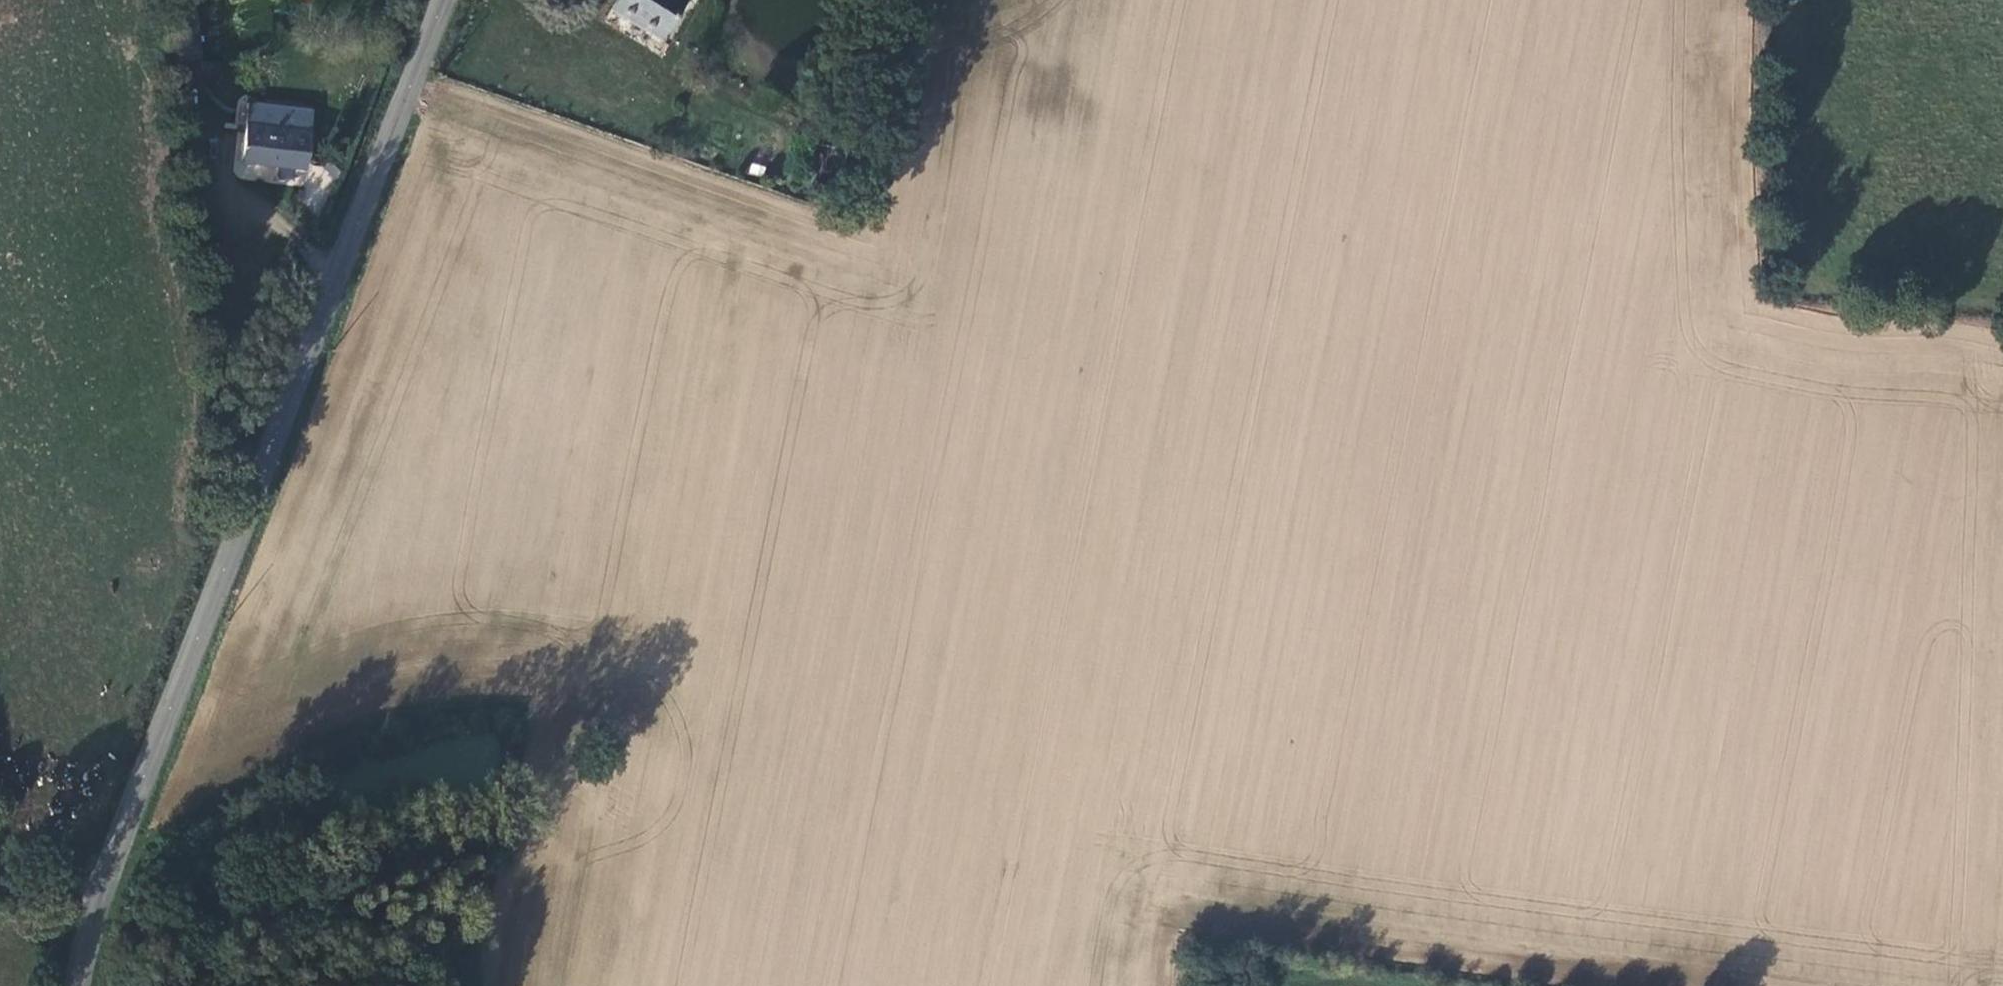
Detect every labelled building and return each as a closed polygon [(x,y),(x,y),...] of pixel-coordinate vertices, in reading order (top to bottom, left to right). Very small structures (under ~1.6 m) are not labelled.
[(669,0),(612,0),(601,17),(652,46),(677,4),(669,0)] [(218,165),(219,128),(199,127),(198,164),(218,165)] [(301,131),(244,128),(243,166),(300,168),(301,131)] [(834,196),(836,156),(809,155),(807,194),(834,196)]
